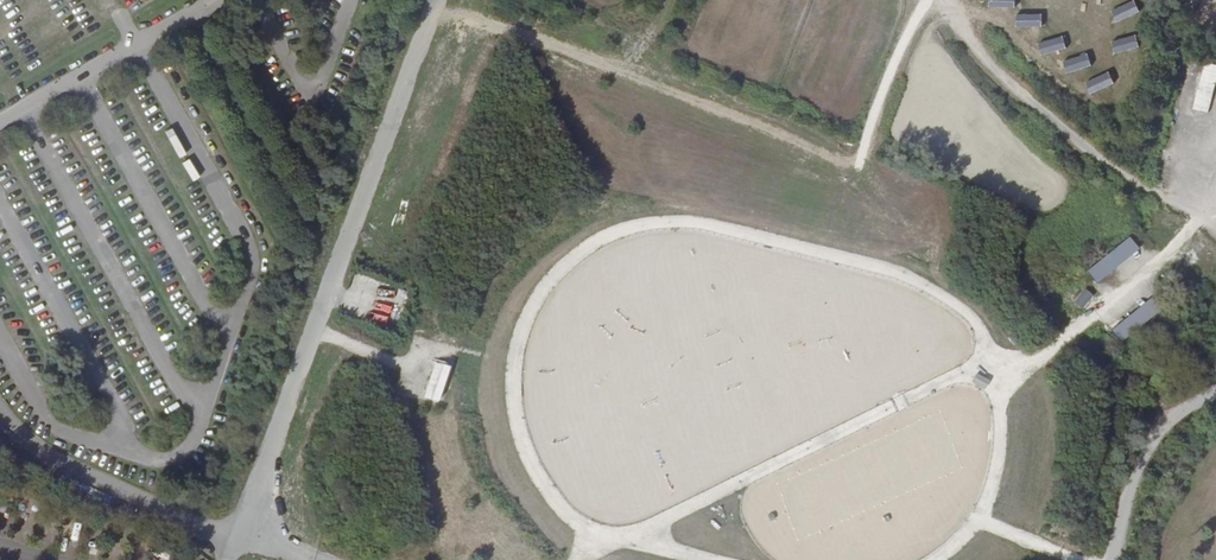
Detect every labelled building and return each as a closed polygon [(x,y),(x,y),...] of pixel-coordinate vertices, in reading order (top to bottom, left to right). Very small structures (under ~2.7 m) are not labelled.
[(1210,114),(1215,69),(1215,65),(1200,63),(1194,112),(1210,114)] [(389,325),(393,308),(376,304),(371,320),(389,325)]
